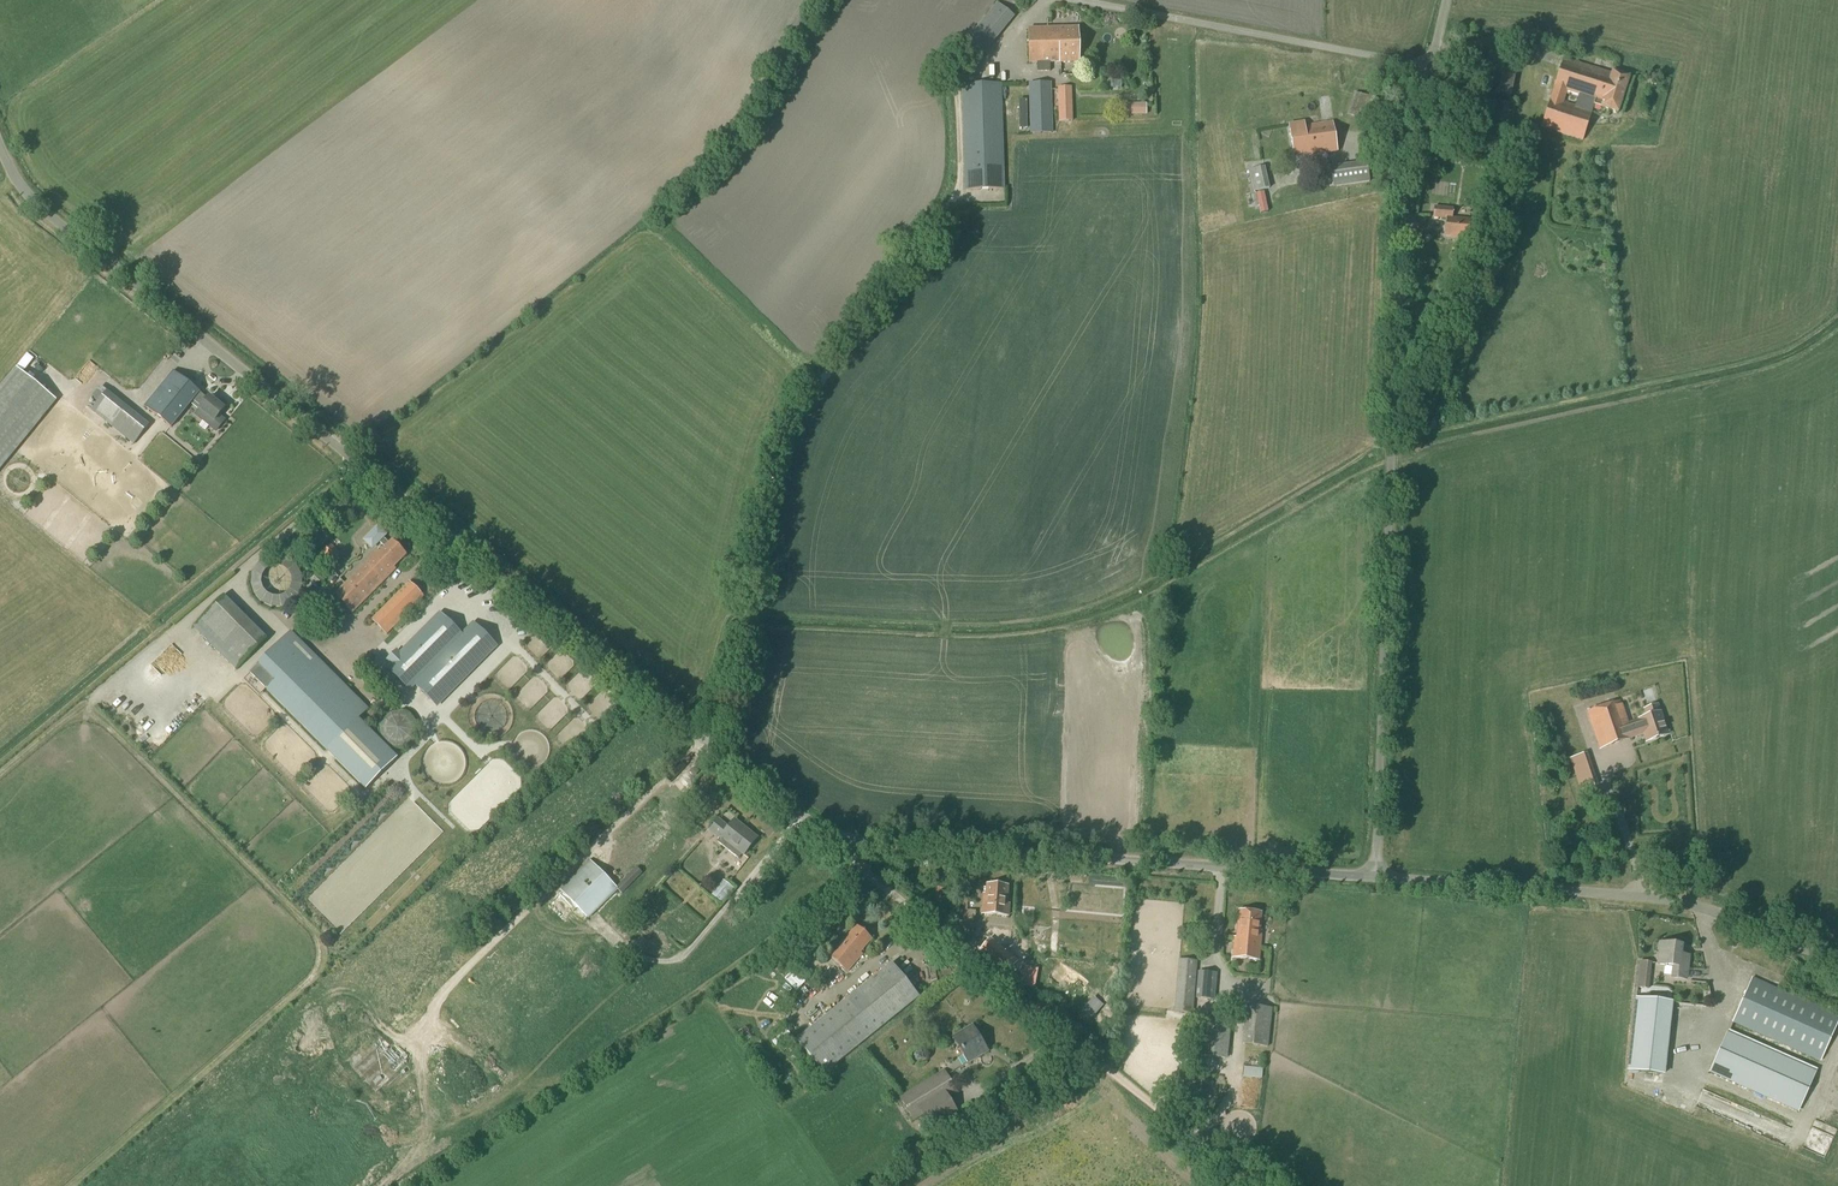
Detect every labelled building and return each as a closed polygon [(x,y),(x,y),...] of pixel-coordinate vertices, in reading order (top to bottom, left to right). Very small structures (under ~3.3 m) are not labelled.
[(982,52),(1013,14),(997,1),(966,38),(982,52)] [(1080,63),(1079,28),(1028,29),(1029,62),(1037,62),(1037,72),(1050,72),(1050,62),(1059,62),(1059,63),(1080,63)] [(1513,65),(1514,55),(1500,53),(1499,63),(1492,62),(1486,94),(1492,95),(1489,132),(1511,134),(1514,105),(1512,105),(1513,97),(1511,97),(1516,65),(1513,65)] [(1612,74),(1563,59),(1541,128),(1583,141),(1594,106),(1601,108),(1618,113),(1629,77),(1612,72),(1612,74)] [(965,191),(1004,190),(1002,83),(962,85),(965,191)] [(1051,91),(1051,83),(1029,83),(1029,92),(1030,134),(1052,133),(1051,91)] [(1059,122),(1073,121),(1071,87),(1058,88),(1059,122)] [(1382,127),(1389,105),(1354,93),(1347,115),(1382,127)] [(1129,116),(1147,115),(1147,103),(1129,104),(1129,116)] [(1338,152),(1333,122),(1305,127),(1305,122),(1289,125),(1293,158),(1338,152)] [(1487,167),(1489,157),(1469,154),(1456,152),(1454,161),(1487,167)] [(1333,187),(1369,182),(1367,163),(1331,168),(1333,187)] [(1254,193),(1270,189),(1264,167),(1248,170),(1254,193)] [(1468,238),(1469,221),(1452,220),(1453,209),(1434,207),(1433,218),(1447,220),(1446,237),(1468,238)] [(17,368),(0,389),(0,469),(56,400),(17,368)] [(208,399),(200,393),(201,392),(173,370),(145,406),(171,428),(193,401),(202,407),(195,416),(215,433),(225,420),(219,415),(224,409),(209,397),(208,399)] [(107,391),(102,387),(94,397),(99,401),(91,410),(134,445),(150,425),(107,391)] [(389,543),(383,537),(385,536),(377,528),(365,540),(372,548),(379,541),(385,548),(379,553),(378,551),(334,595),(352,613),(396,569),(394,567),(406,555),(392,540),(389,543)] [(335,544),(324,554),(336,566),(346,556),(335,544)] [(314,572),(309,576),(317,585),(322,580),(314,572)] [(387,635),(424,597),(409,582),(371,619),(387,635)] [(240,665),(266,639),(224,596),(197,622),(240,665)] [(386,661),(390,664),(386,668),(408,690),(414,684),(437,707),(497,647),(473,623),(462,635),(440,613),(400,654),(397,651),(386,661)] [(367,709),(332,674),(317,659),(290,632),(249,674),(326,751),(365,790),(397,758),(358,719),(367,709)] [(160,661),(169,669),(185,654),(176,645),(160,661)] [(146,671),(148,679),(159,677),(157,669),(146,671)] [(1628,724),(1620,701),(1586,712),(1599,750),(1632,738),(1644,734),(1646,742),(1667,735),(1660,714),(1659,714),(1657,706),(1645,710),(1648,718),(1628,724)] [(413,723),(405,724),(404,715),(392,717),(394,728),(390,729),(392,740),(415,737),(413,723)] [(728,827),(718,820),(710,830),(720,838),(717,842),(739,859),(742,854),(744,856),(757,838),(734,820),(728,827)] [(659,833),(651,825),(633,844),(641,852),(659,833)] [(609,879),(592,862),(590,860),(559,890),(589,919),(618,891),(621,894),(643,873),(637,867),(616,887),(609,879)] [(1006,905),(1007,887),(987,886),(986,904),(984,903),(983,914),(1008,915),(1008,905),(1006,905)] [(1259,960),(1262,932),(1259,931),(1261,913),(1239,911),(1237,938),(1234,938),(1233,957),(1259,960)] [(872,940),(856,926),(845,939),(843,938),(828,955),(847,972),(863,954),(860,952),(872,940)] [(1024,967),(1027,942),(1011,940),(1012,931),(983,927),(981,945),(987,946),(987,950),(997,951),(995,964),(1024,967)] [(1037,950),(1039,953),(1043,953),(1046,951),(1046,947),(1044,944),(1040,944),(1037,946),(1037,950)] [(1672,977),(1686,979),(1689,955),(1680,954),(1681,947),(1661,944),(1658,964),(1665,965),(1673,966),(1672,977)] [(1638,983),(1649,985),(1652,959),(1641,957),(1638,983)] [(1193,1013),(1197,962),(1179,960),(1175,1011),(1193,1013)] [(823,1074),(919,998),(892,963),(796,1040),(823,1074)] [(1026,989),(1040,991),(1043,969),(1029,967),(1026,989)] [(1215,1001),(1217,973),(1198,971),(1195,999),(1215,1001)] [(802,992),(811,983),(799,972),(791,980),(802,992)] [(1837,1023),(1837,1016),(1752,977),(1732,1023),(1821,1062),(1837,1023)] [(787,988),(785,994),(800,998),(802,992),(787,988)] [(1093,998),(1083,1010),(1093,1018),(1103,1006),(1093,998)] [(1670,1026),(1673,1002),(1635,998),(1632,1021),(1670,1026)] [(1247,1006),(1242,1045),(1268,1048),(1272,1009),(1247,1006)] [(1225,1059),(1230,1019),(1206,1016),(1200,1056),(1225,1059)] [(756,1019),(749,1021),(752,1031),(759,1028),(756,1019)] [(968,1064),(989,1052),(973,1025),(952,1038),(968,1064)] [(747,1034),(749,1040),(762,1035),(760,1030),(747,1034)] [(792,1030),(777,1042),(782,1048),(797,1036),(792,1030)] [(1798,1113),(1817,1070),(1728,1031),(1708,1073),(1798,1113)] [(1266,1079),(1266,1067),(1248,1067),(1248,1079),(1266,1079)] [(931,1129),(959,1113),(950,1099),(959,1094),(944,1070),(899,1097),(914,1121),(923,1115),(931,1129)]
